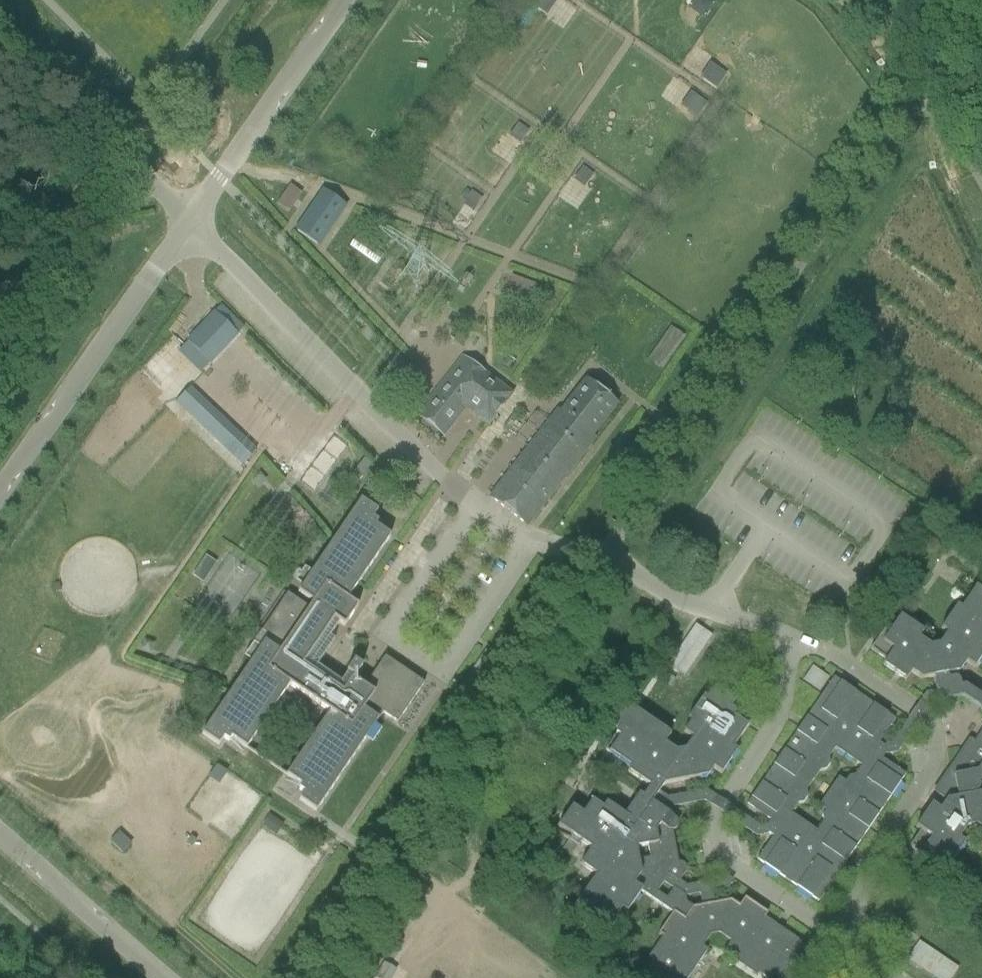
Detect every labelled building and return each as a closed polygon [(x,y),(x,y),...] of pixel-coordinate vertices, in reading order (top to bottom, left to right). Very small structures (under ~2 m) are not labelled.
[(529,5),(542,14),(552,0),(532,0),(529,5)] [(712,65),(702,79),(716,89),(726,75),(712,65)] [(692,94),(682,109),(696,119),(707,103),(692,94)] [(517,124),(511,134),(521,141),(528,131),(517,124)] [(582,168),(575,178),(585,185),(592,175),(582,168)] [(274,204),(286,212),(299,193),(286,185),(274,204)] [(324,191),(296,230),(318,246),(346,207),(324,191)] [(471,192),(464,203),(475,210),(482,199),(471,192)] [(530,296),(531,296),(534,286),(510,277),(506,287),(509,287),(530,296)] [(509,287),(506,294),(528,302),(530,296),(509,287)] [(213,313),(186,341),(210,365),(237,337),(213,313)] [(416,415),(443,436),(466,407),(487,423),(510,394),(462,356),(416,415)] [(491,498),(526,525),(593,438),(590,436),(615,404),(585,380),(560,413),(557,411),(491,498)] [(197,395),(182,411),(239,466),(254,451),(197,395)] [(263,642),(201,735),(218,746),(223,739),(228,742),(230,739),(246,749),(289,685),(328,712),(285,776),(301,786),(298,790),(303,793),(298,801),(315,812),(378,720),(363,710),(367,703),(397,723),(423,684),(384,657),(373,673),(370,677),(364,687),(353,680),(351,679),(346,675),(340,685),(305,661),(333,620),(344,627),(357,607),(347,600),(390,536),(375,526),(377,522),(372,519),(377,512),(360,500),(297,593),(312,603),(308,609),(286,594),(261,632),(283,647),(279,653),(263,642)] [(205,557),(198,566),(209,573),(215,564),(205,557)] [(946,675),(959,673),(966,663),(974,668),(981,656),(981,587),(978,584),(960,609),(956,606),(940,629),(946,634),(938,645),(930,647),(918,639),(922,633),(899,617),(889,632),(884,629),(870,650),(885,661),(882,665),(905,681),(911,673),(920,680),(933,677),(934,677),(933,674),(943,672),(944,675),(946,675)] [(654,631),(669,641),(676,632),(662,621),(654,631)] [(666,664),(682,675),(709,636),(693,625),(666,664)] [(353,662),(346,673),(354,679),(361,668),(353,662)] [(803,680),(819,691),(828,678),(812,667),(803,680)] [(933,677),(935,692),(937,702),(962,697),(981,711),(981,698),(964,686),(960,687),(959,682),(958,682),(958,681),(958,680),(957,680),(957,679),(956,679),(956,678),(955,678),(954,678),(953,678),(947,679),(946,675),(944,675),(943,672),(933,674),(934,677),(933,677)] [(766,826),(768,833),(772,837),(756,860),(817,902),(904,775),(881,760),(884,755),(883,747),(878,743),(894,720),(833,678),(747,804),(747,807),(769,821),(766,826)] [(678,863),(672,831),(673,831),(674,830),(675,829),(676,828),(677,826),(677,825),(677,824),(677,822),(676,821),(675,820),(674,819),(659,809),(667,798),(659,792),(663,785),(707,777),(712,769),(720,774),(736,752),(732,749),(750,723),(730,709),(734,702),(713,688),(706,699),(703,697),(687,719),(690,722),(683,733),(692,739),(684,750),(675,752),(664,744),(670,735),(625,704),(611,725),(618,730),(611,739),(612,740),(604,750),(630,768),(627,772),(649,787),(642,797),(638,794),(623,816),(606,804),(602,809),(591,801),(582,814),(571,807),(555,831),(568,841),(571,836),(590,849),(580,865),(595,876),(573,908),(593,922),(600,911),(613,920),(621,909),(626,913),(640,892),(672,914),(658,934),(662,937),(647,959),(652,962),(641,977),(688,977),(707,950),(702,947),(710,935),(718,934),(730,942),(724,951),(734,958),(732,961),(756,977),(758,974),(764,977),(771,977),(772,977),(803,977),(805,975),(801,973),(815,953),(781,930),(779,933),(773,929),(775,926),(764,918),(767,914),(744,898),(738,907),(730,901),(692,908),(685,903),(685,897),(673,889),(666,899),(656,892),(668,876),(678,883),(684,874),(685,873),(685,872),(685,871),(685,870),(685,869),(685,867),(684,866),(683,865),(682,864),(681,863),(679,863),(678,863)] [(974,741),(971,738),(934,792),(946,800),(959,798),(959,801),(969,799),(969,796),(981,794),(981,729),(974,741)] [(677,752),(686,738),(675,731),(666,744),(677,752)] [(975,826),(981,831),(981,794),(969,796),(969,799),(959,801),(959,798),(946,800),(939,810),(931,805),(915,828),(920,831),(909,847),(930,861),(933,857),(949,867),(964,844),(958,840),(966,828),(975,826)] [(268,815),(261,827),(275,837),(283,825),(268,815)] [(118,833),(109,843),(122,855),(131,844),(118,833)] [(958,969),(918,942),(907,958),(936,977),(951,977),(958,969)]
